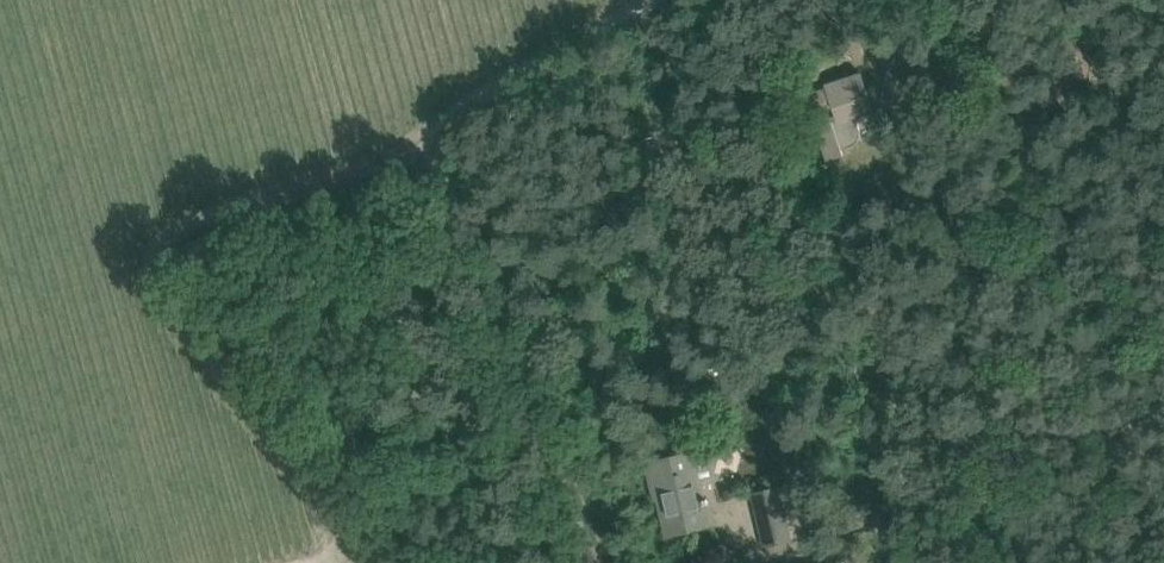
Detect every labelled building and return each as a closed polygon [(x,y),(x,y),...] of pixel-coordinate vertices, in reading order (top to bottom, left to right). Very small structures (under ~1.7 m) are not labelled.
[(833,106),(834,107),(836,115),(815,121),(828,160),(844,155),(842,149),(852,146),(857,143),(860,137),(861,131),(857,119),(875,113),(872,103),(878,101),(874,87),(867,89),(862,73),(826,84),(827,86),(814,91),(820,110),(833,106)] [(703,494),(701,495),(698,482),(714,478),(703,435),(687,438),(690,452),(647,463),(653,489),(657,488),(669,535),(710,526),(705,504),(708,503),(708,500),(704,501),(703,494)] [(755,495),(766,547),(805,538),(793,486),(755,495)]
